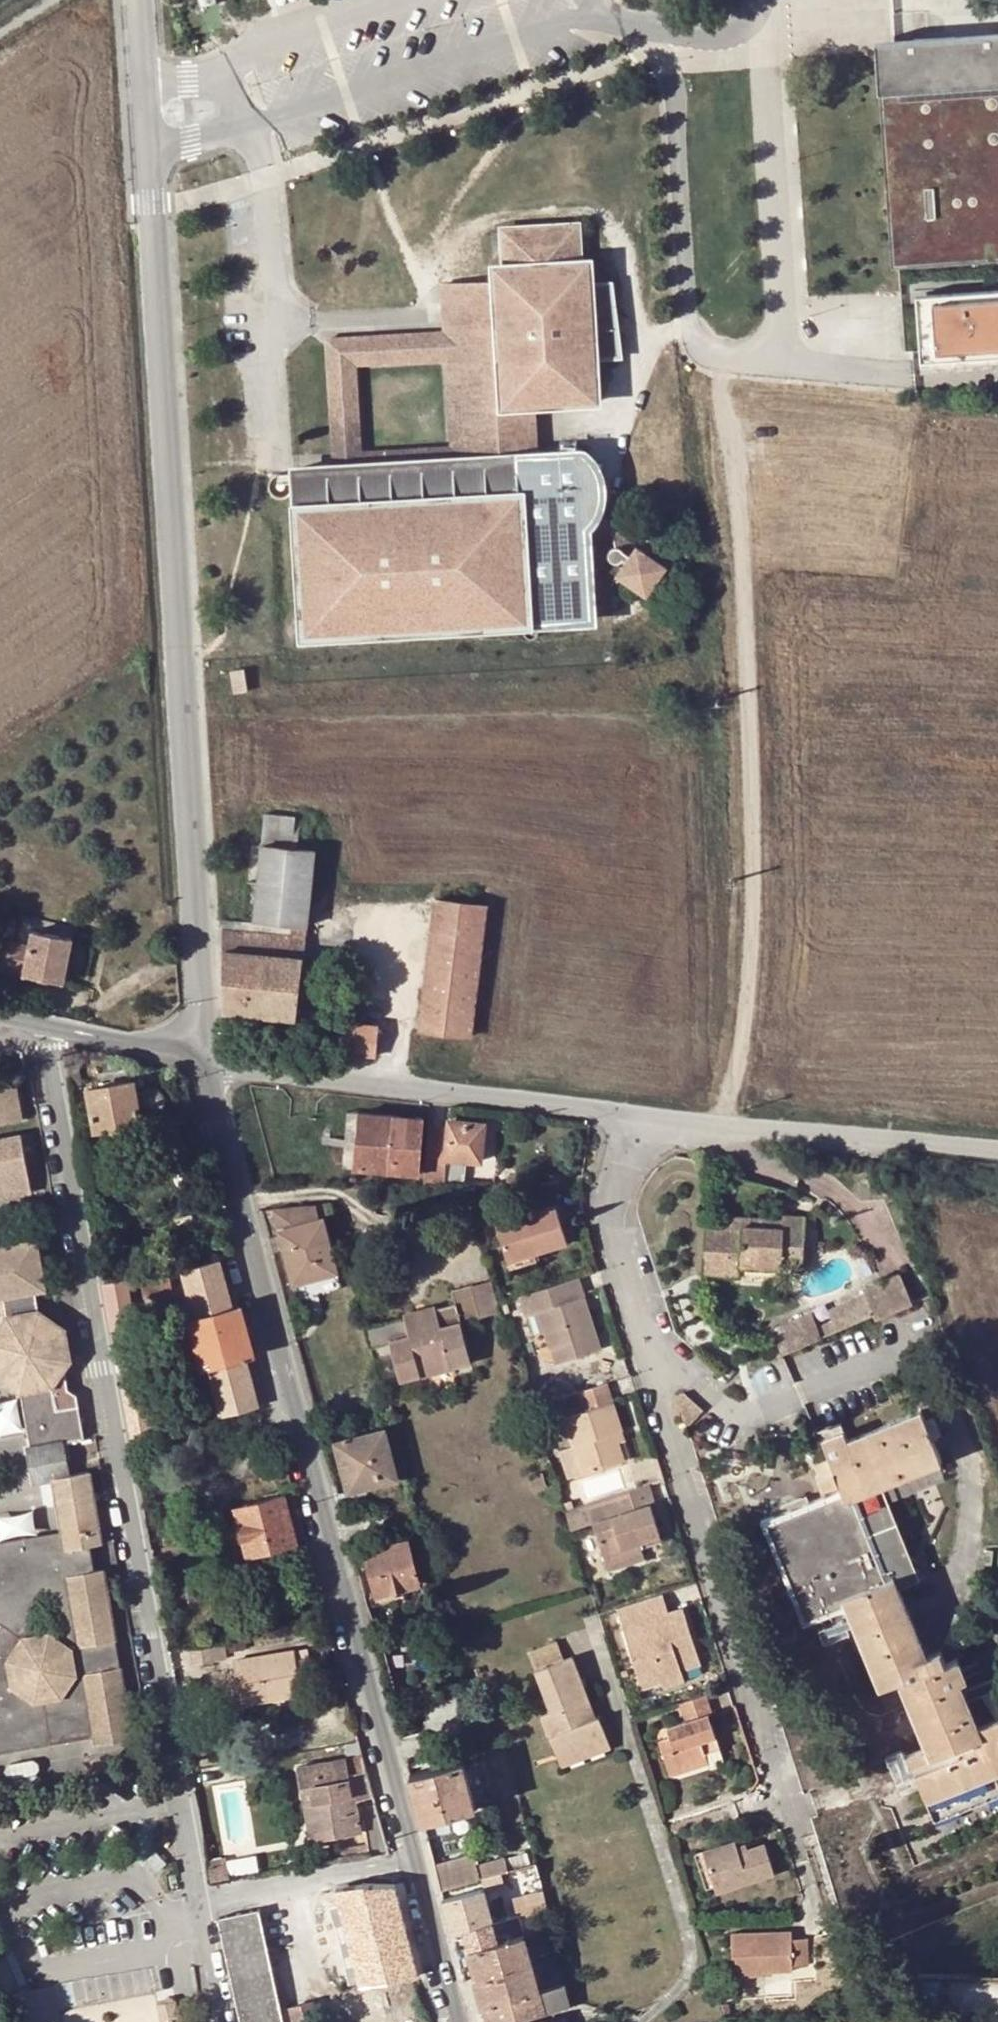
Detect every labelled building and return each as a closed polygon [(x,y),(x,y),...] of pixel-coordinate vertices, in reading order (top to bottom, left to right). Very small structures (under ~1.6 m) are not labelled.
[(950,35),(953,75),(948,76),(948,89),(975,88),(981,181),(997,180),(997,31),(950,35)] [(981,181),(975,88),(948,89),(948,76),(953,75),(950,35),(907,38),(907,46),(882,48),(892,187),(885,188),(888,221),(895,221),(897,261),(997,254),(997,180),(981,181)] [(907,46),(907,38),(875,41),(876,48),(882,48),(907,46)] [(322,365),(350,363),(437,358),(453,357),(451,301),(490,299),(488,265),(497,265),(495,224),(573,220),(576,259),(583,259),(580,215),(479,220),(482,278),(435,281),(436,327),(320,332),(322,365)] [(455,406),(527,403),(591,400),(588,357),(613,355),(603,281),(585,283),(583,259),(576,259),(573,220),(495,224),(497,265),(488,265),(490,299),(451,301),(453,357),(455,406)] [(997,259),(997,254),(897,261),(895,221),(888,221),(891,267),(997,259)] [(936,350),(932,301),(997,296),(997,288),(915,293),(920,365),(921,370),(997,365),(997,345),(936,350)] [(932,301),(936,350),(997,345),(997,296),(932,301)] [(355,449),(350,363),(322,365),(328,465),(470,457),(530,453),(527,403),(455,406),(453,357),(437,358),(442,444),(355,449)] [(580,528),(576,452),(530,453),(470,457),(328,465),(287,467),(296,636),(585,620),(580,528)] [(593,501),(594,486),(591,472),(585,459),(578,452),(576,452),(580,528),(585,521),(589,515),(593,501)] [(606,533),(627,546),(629,544),(631,540),(607,525),(606,533)] [(644,600),(665,567),(629,544),(627,546),(606,533),(605,543),(612,546),(610,546),(608,548),(607,550),(607,552),(607,554),(608,556),(610,558),(612,558),(614,558),(616,557),(618,556),(619,553),(619,551),(618,549),(624,553),(609,578),(644,600)] [(517,635),(515,637),(514,638),(514,642),(514,645),(515,648),(516,650),(519,652),(522,654),(525,654),(528,654),(531,652),(535,648),(536,646),(536,642),(535,639),(534,637),(531,635),(529,633),(526,632),(523,632),(520,633),(517,635)] [(240,694),(238,672),(227,673),(229,695),(240,694)] [(295,818),(265,815),(261,845),(292,849),(295,818)] [(314,852),(292,849),(261,845),(253,921),(307,927),(314,852)] [(470,1037),(486,909),(434,903),(420,1032),(470,1037)] [(306,931),(224,921),(224,951),(224,1012),(296,1020),(303,959),(306,931)] [(30,948),(5,943),(0,966),(0,972),(63,985),(73,941),(34,932),(30,948)] [(340,1023),(337,1054),(376,1057),(379,1027),(340,1023)] [(77,1054),(63,1052),(66,1066),(79,1065),(77,1054)] [(96,1132),(142,1123),(134,1083),(127,1084),(99,1089),(89,1091),(96,1132)] [(23,1119),(18,1084),(0,1087),(0,1123),(23,1119)] [(344,1142),(357,1143),(359,1115),(347,1113),(344,1142)] [(418,1175),(423,1120),(359,1115),(357,1143),(355,1170),(418,1175)] [(428,1127),(423,1186),(445,1186),(447,1160),(462,1162),(481,1164),(485,1125),(449,1121),(449,1129),(428,1127)] [(21,1136),(0,1140),(0,1196),(30,1190),(21,1136)] [(357,1143),(344,1142),(342,1169),(355,1170),(357,1143)] [(462,1162),(447,1160),(445,1186),(462,1186),(462,1181),(462,1162)] [(479,1182),(481,1164),(462,1162),(462,1181),(479,1182)] [(886,1173),(874,1171),(872,1179),(885,1181),(886,1173)] [(318,1295),(339,1290),(335,1274),(337,1273),(322,1219),(334,1216),(331,1203),(273,1211),(297,1301),(318,1295)] [(567,1244),(555,1208),(496,1226),(507,1259),(523,1254),(524,1259),(567,1244)] [(804,1219),(784,1218),(783,1222),(783,1231),(741,1229),(705,1226),(703,1276),(740,1278),(740,1268),(801,1271),(804,1219)] [(741,1229),(783,1231),(783,1222),(741,1220),(741,1229)] [(9,1245),(0,1239),(0,1274),(14,1271),(9,1245)] [(51,1291),(41,1240),(9,1245),(14,1271),(0,1274),(0,1300),(4,1299),(35,1294),(51,1291)] [(524,1259),(523,1254),(507,1259),(510,1268),(526,1264),(524,1259)] [(232,1309),(219,1261),(183,1271),(196,1318),(190,1320),(204,1371),(210,1369),(222,1416),(258,1406),(245,1360),(256,1356),(242,1306),(232,1309)] [(146,1297),(172,1293),(168,1265),(142,1270),(146,1297)] [(116,1276),(117,1283),(105,1285),(115,1342),(138,1337),(126,1273),(116,1276)] [(900,1278),(862,1294),(864,1298),(873,1316),(875,1321),(913,1304),(900,1278)] [(602,1351),(580,1280),(519,1299),(525,1318),(532,1316),(539,1314),(544,1331),(545,1335),(555,1366),(602,1351)] [(490,1285),(474,1290),(481,1319),(498,1314),(490,1285)] [(460,1325),(481,1319),(474,1290),(473,1286),(452,1293),(456,1305),(437,1310),(438,1319),(406,1328),(404,1319),(365,1330),(370,1348),(390,1344),(400,1381),(471,1362),(460,1325)] [(90,1546),(87,1528),(100,1526),(91,1474),(70,1476),(64,1442),(84,1438),(76,1398),(69,1398),(65,1405),(66,1412),(56,1413),(56,1406),(52,1388),(72,1361),(66,1331),(38,1311),(35,1294),(4,1299),(8,1317),(0,1328),(0,1379),(21,1394),(31,1448),(27,1449),(33,1483),(53,1480),(61,1533),(64,1551),(45,1554),(25,1539),(0,1544),(0,1600),(9,1606),(10,1624),(2,1625),(0,1628),(0,1753),(94,1736),(97,1746),(133,1739),(103,1571),(95,1572),(90,1546)] [(829,1313),(833,1321),(838,1332),(873,1316),(864,1298),(829,1313)] [(406,1328),(438,1319),(437,1310),(404,1319),(406,1328)] [(544,1331),(539,1314),(532,1316),(537,1333),(544,1331)] [(783,1356),(838,1332),(833,1321),(818,1327),(812,1315),(772,1333),(777,1343),(783,1356)] [(618,1444),(616,1435),(621,1433),(623,1432),(608,1384),(579,1394),(582,1404),(562,1411),(582,1475),(624,1462),(618,1444)] [(540,1406),(537,1394),(528,1396),(533,1409),(540,1406)] [(702,1412),(684,1394),(677,1398),(687,1429),(702,1412)] [(535,1416),(554,1409),(553,1402),(540,1406),(533,1409),(535,1416)] [(56,1413),(66,1412),(65,1405),(56,1406),(56,1413)] [(997,1799),(997,1722),(978,1730),(961,1686),(967,1684),(958,1662),(932,1672),(898,1588),(918,1581),(910,1560),(882,1488),(941,1464),(923,1415),(848,1444),(845,1436),(825,1444),(832,1462),(840,1483),(843,1491),(847,1500),(813,1514),(809,1504),(775,1518),(763,1523),(804,1628),(848,1611),(880,1692),(901,1684),(927,1750),(910,1757),(936,1824),(997,1799)] [(397,1481),(385,1431),(336,1444),(344,1473),(358,1470),(363,1490),(397,1481)] [(621,1433),(616,1435),(618,1444),(624,1442),(621,1433)] [(570,1480),(582,1476),(582,1475),(573,1448),(560,1453),(570,1480)] [(840,1483),(832,1462),(815,1468),(823,1491),(840,1483)] [(363,1490),(358,1470),(344,1473),(349,1494),(363,1490)] [(545,1491),(542,1476),(529,1479),(534,1493),(545,1491)] [(656,1506),(651,1485),(630,1492),(636,1511),(650,1506),(650,1508),(656,1506)] [(813,1514),(847,1500),(843,1491),(809,1504),(813,1514)] [(630,1492),(587,1506),(593,1524),(605,1561),(626,1555),(624,1549),(640,1544),(661,1537),(650,1508),(650,1506),(636,1511),(630,1492)] [(307,1542),(294,1494),(284,1497),(235,1510),(248,1557),(307,1542)] [(772,1512),(775,1518),(809,1504),(806,1498),(772,1512)] [(566,1513),(575,1510),(572,1502),(563,1505),(566,1513)] [(593,1524),(587,1506),(575,1510),(566,1513),(572,1531),(593,1524)] [(100,1526),(87,1528),(90,1546),(103,1544),(100,1526)] [(45,1554),(64,1551),(61,1533),(25,1539),(45,1554)] [(367,1539),(361,1541),(365,1554),(371,1553),(367,1539)] [(365,1554),(377,1597),(401,1590),(420,1585),(408,1542),(371,1553),(365,1554)] [(624,1549),(626,1555),(605,1561),(607,1566),(642,1554),(640,1544),(624,1549)] [(404,1599),(401,1590),(377,1597),(371,1599),(373,1608),(404,1599)] [(663,1614),(669,1616),(663,1597),(658,1598),(663,1614)] [(618,1611),(641,1683),(660,1678),(662,1684),(664,1689),(686,1682),(682,1672),(680,1666),(698,1660),(683,1611),(669,1616),(663,1614),(658,1598),(618,1611)] [(2,1625),(10,1624),(9,1606),(0,1600),(0,1624),(2,1625)] [(330,1627),(321,1629),(323,1649),(335,1647),(330,1627)] [(530,1655),(537,1672),(563,1662),(557,1644),(530,1655)] [(224,1645),(190,1651),(192,1665),(227,1659),(224,1645)] [(302,1696),(295,1652),(235,1662),(243,1707),(302,1696)] [(571,1659),(563,1662),(537,1672),(553,1713),(542,1717),(557,1755),(604,1736),(598,1720),(596,1721),(588,1723),(581,1706),(589,1704),(571,1659)] [(698,1660),(680,1666),(682,1672),(701,1666),(698,1660)] [(662,1684),(660,1678),(641,1683),(643,1690),(662,1684)] [(709,1717),(713,1715),(707,1697),(680,1705),(686,1724),(668,1730),(672,1741),(661,1744),(672,1778),(709,1766),(706,1756),(720,1751),(709,1717)] [(581,1706),(588,1723),(596,1721),(589,1704),(581,1706)] [(488,1741),(486,1729),(476,1731),(480,1743),(488,1741)] [(609,1748),(604,1736),(557,1755),(562,1767),(609,1748)] [(903,1746),(888,1752),(897,1776),(913,1770),(903,1746)] [(725,1766),(720,1751),(706,1756),(711,1771),(725,1766)] [(373,1800),(362,1757),(299,1768),(306,1806),(316,1804),(321,1839),(360,1832),(355,1803),(373,1800)] [(458,1763),(448,1766),(412,1776),(424,1824),(477,1809),(474,1799),(490,1795),(479,1758),(458,1763)] [(447,1760),(448,1766),(458,1763),(456,1758),(447,1760)] [(321,1839),(316,1804),(306,1806),(312,1841),(321,1839)] [(716,1890),(774,1871),(764,1841),(747,1846),(738,1849),(737,1843),(735,1838),(703,1848),(703,1849),(714,1884),(716,1890)] [(366,1847),(346,1850),(347,1861),(368,1857),(366,1847)] [(714,1884),(703,1849),(694,1852),(705,1887),(714,1884)] [(509,1873),(507,1865),(505,1861),(477,1869),(474,1857),(436,1868),(442,1891),(485,1879),(509,1873)] [(229,1880),(225,1859),(208,1862),(211,1883),(229,1880)] [(515,1862),(507,1865),(509,1873),(517,1870),(515,1862)] [(539,1878),(536,1865),(517,1870),(509,1873),(485,1879),(488,1891),(539,1878)] [(328,1893),(365,2021),(424,2021),(394,1889),(328,1893)] [(493,1924),(484,1891),(480,1892),(472,1894),(444,1901),(454,1934),(464,1932),(493,1924)] [(514,1919),(521,1917),(546,1911),(542,1895),(507,1905),(511,1920),(514,1919)] [(259,1911),(218,1920),(231,1972),(241,2021),(284,2021),(259,1911)] [(514,1919),(519,1938),(525,1936),(521,1917),(514,1919)] [(534,1965),(532,1961),(528,1944),(525,1936),(519,1938),(514,1919),(511,1920),(493,1924),(464,1932),(478,1980),(534,1965)] [(764,1977),(764,1975),(793,1974),(793,1966),(793,1941),(792,1934),(732,1935),(734,1979),(764,1977)] [(807,1941),(793,1941),(793,1966),(808,1965),(807,1941)] [(534,1943),(528,1944),(532,1961),(539,1959),(534,1943)] [(534,1965),(540,1993),(559,1989),(551,1961),(534,1965)] [(559,1989),(540,1993),(534,1965),(478,1980),(489,2021),(513,2021),(523,2019),(569,2007),(564,1987),(559,1989)] [(30,1979),(32,1986),(46,1983),(45,1976),(30,1979)] [(179,2003),(160,2007),(163,2021),(183,2021),(179,2003)] [(314,2004),(291,2009),(294,2021),(319,2021),(314,2004)] [(857,2013),(834,2012),(834,2021),(857,2021),(857,2013)]
